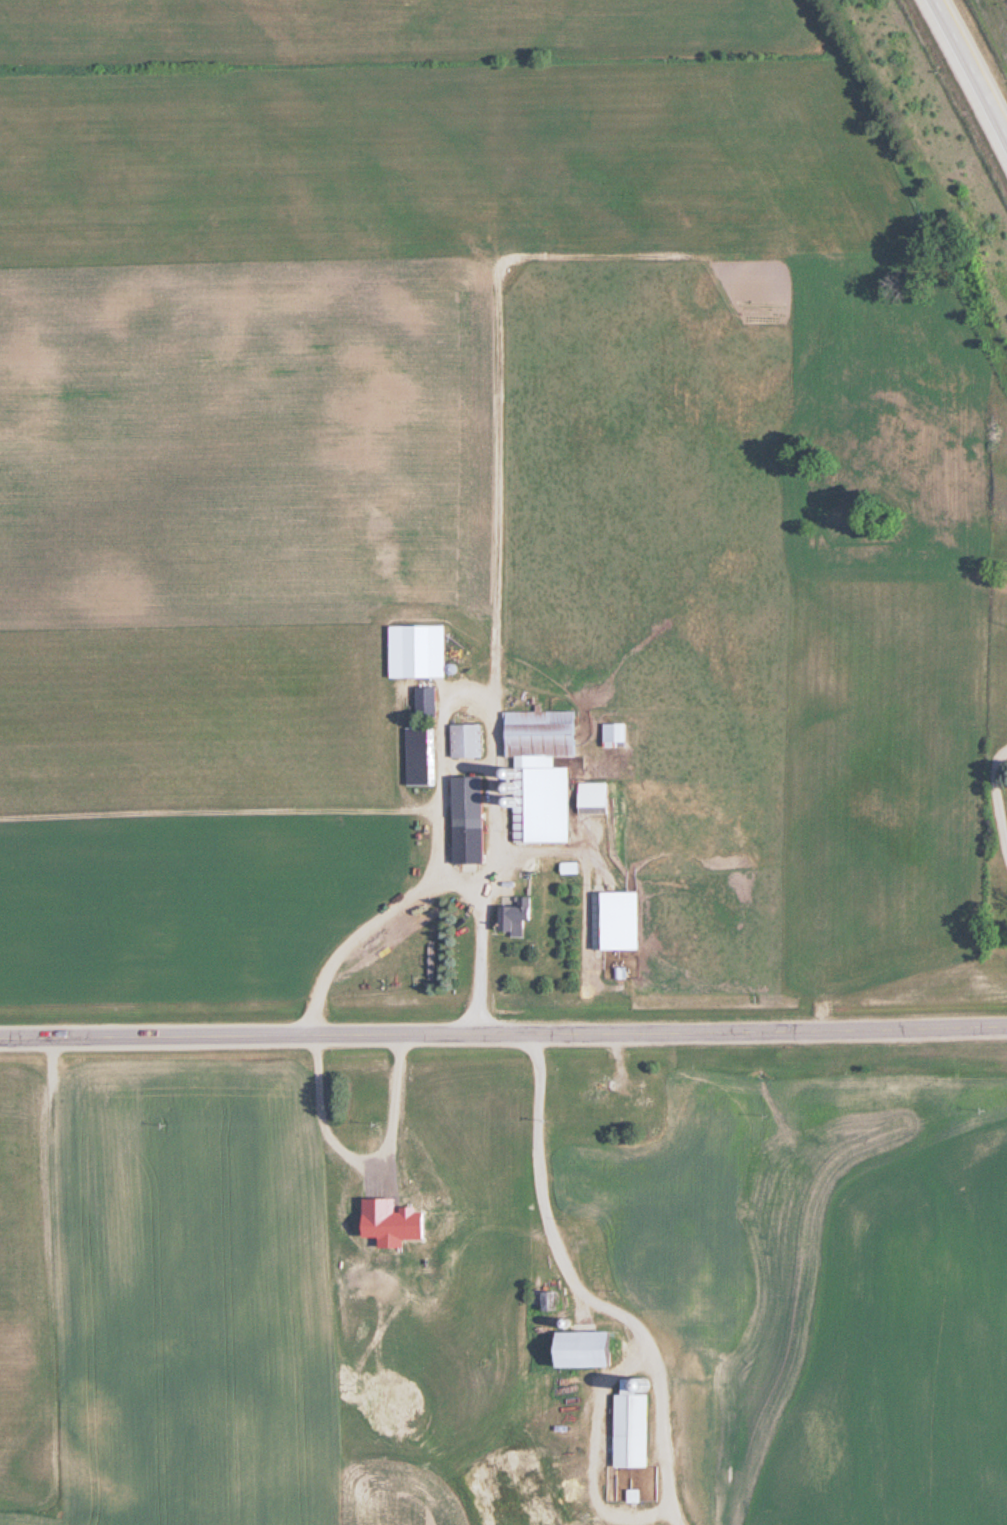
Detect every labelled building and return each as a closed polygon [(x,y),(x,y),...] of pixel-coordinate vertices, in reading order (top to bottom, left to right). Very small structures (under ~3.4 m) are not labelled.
[(425,716),(439,716),(439,691),(425,691),(425,716)] [(585,711),(514,711),(514,757),(585,757),(585,711)] [(636,747),(636,723),(611,723),(611,747),(636,747)] [(489,724),(458,724),(458,758),(489,758),(489,724)] [(439,728),(414,728),(414,785),(439,785),(439,728)] [(460,777),(461,863),(491,863),(491,816),(479,816),(479,777),(460,777)] [(619,806),(619,783),(588,783),(588,806),(619,806)] [(599,891),(599,949),(647,949),(647,891),(599,891)] [(507,935),(532,935),(533,919),(542,919),(543,906),(508,906),(507,935)] [(564,1310),(564,1292),(554,1292),(554,1310),(564,1310)] [(570,1333),(570,1369),(627,1368),(626,1331),(570,1333)] [(659,1468),(658,1394),(643,1394),(643,1380),(623,1380),(624,1469),(659,1468)]
